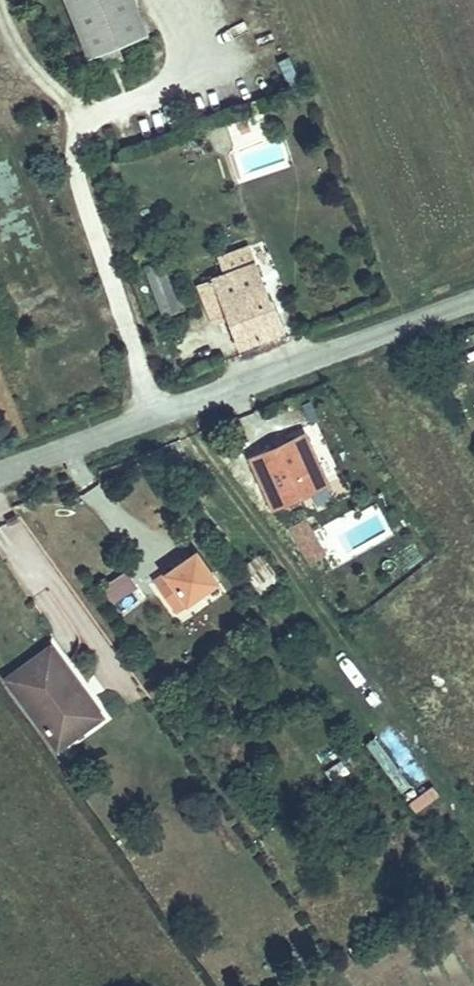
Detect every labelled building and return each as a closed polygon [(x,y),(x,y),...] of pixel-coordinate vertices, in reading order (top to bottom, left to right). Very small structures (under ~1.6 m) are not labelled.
[(85,58),(96,54),(112,47),(143,35),(128,0),(61,0),(85,58)] [(117,60),(112,47),(96,54),(101,67),(117,60)] [(256,128),(251,115),(236,120),(241,133),(256,128)] [(231,137),(241,133),(236,120),(227,124),(231,137)] [(241,349),(282,333),(249,245),(212,259),(219,277),(197,285),(214,329),(231,322),(241,349)] [(155,262),(139,268),(156,315),(171,309),(155,262)] [(250,459),(273,508),(327,483),(307,438),(268,456),(266,451),(250,459)] [(316,559),(324,555),(304,518),(290,526),(302,548),(303,547),(311,562),(316,559)] [(154,582),(174,611),(216,582),(195,553),(154,582)] [(261,554),(238,570),(256,596),(266,589),(272,598),(282,592),(276,583),(279,580),(261,554)] [(329,563),(324,555),(316,559),(321,568),(329,563)] [(112,601),(136,584),(127,570),(102,587),(112,601)] [(9,678),(58,745),(95,718),(78,695),(82,692),(50,649),(9,678)] [(333,783),(348,772),(340,761),(325,772),(333,783)] [(407,801),(415,813),(439,797),(432,786),(407,801)]
